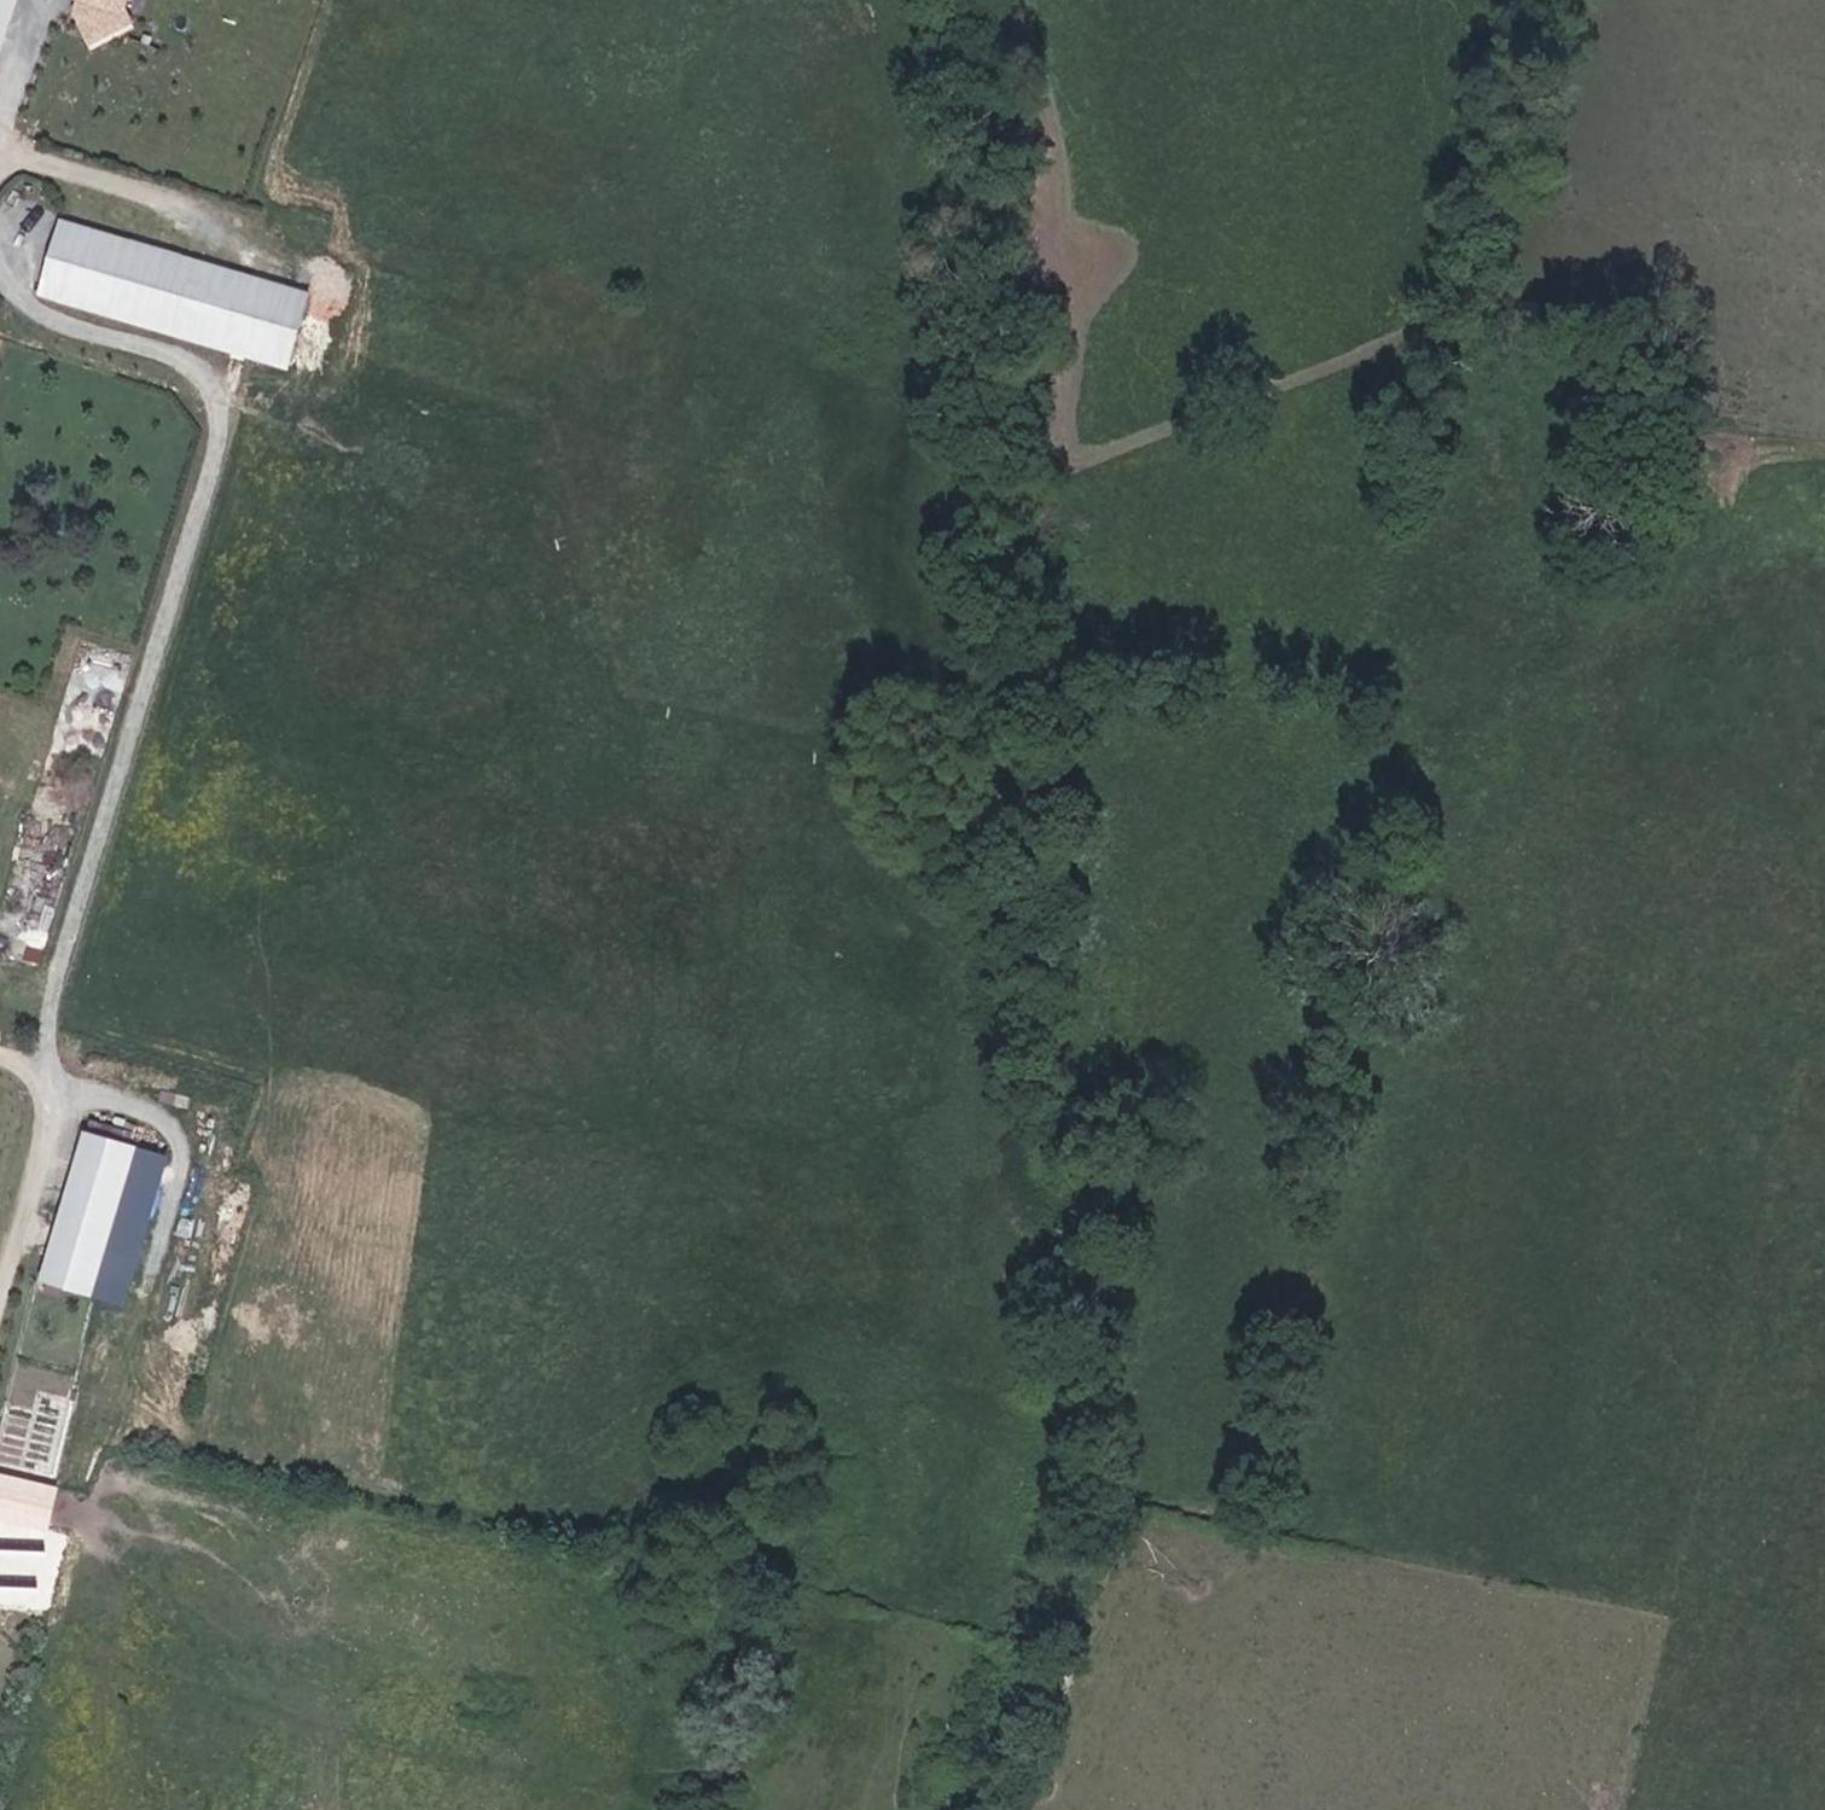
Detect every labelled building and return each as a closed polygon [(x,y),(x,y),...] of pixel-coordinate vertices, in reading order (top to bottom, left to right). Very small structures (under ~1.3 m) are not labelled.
[(77,16),(96,47),(137,30),(146,0),(81,0),(77,16)] [(32,316),(279,385),(300,316),(56,241),(32,316)] [(75,1166),(124,1176),(127,1165),(79,1151),(75,1166)] [(85,1310),(124,1176),(75,1166),(36,1297),(85,1310)] [(26,1540),(37,1494),(0,1484),(0,1533),(26,1540)]
